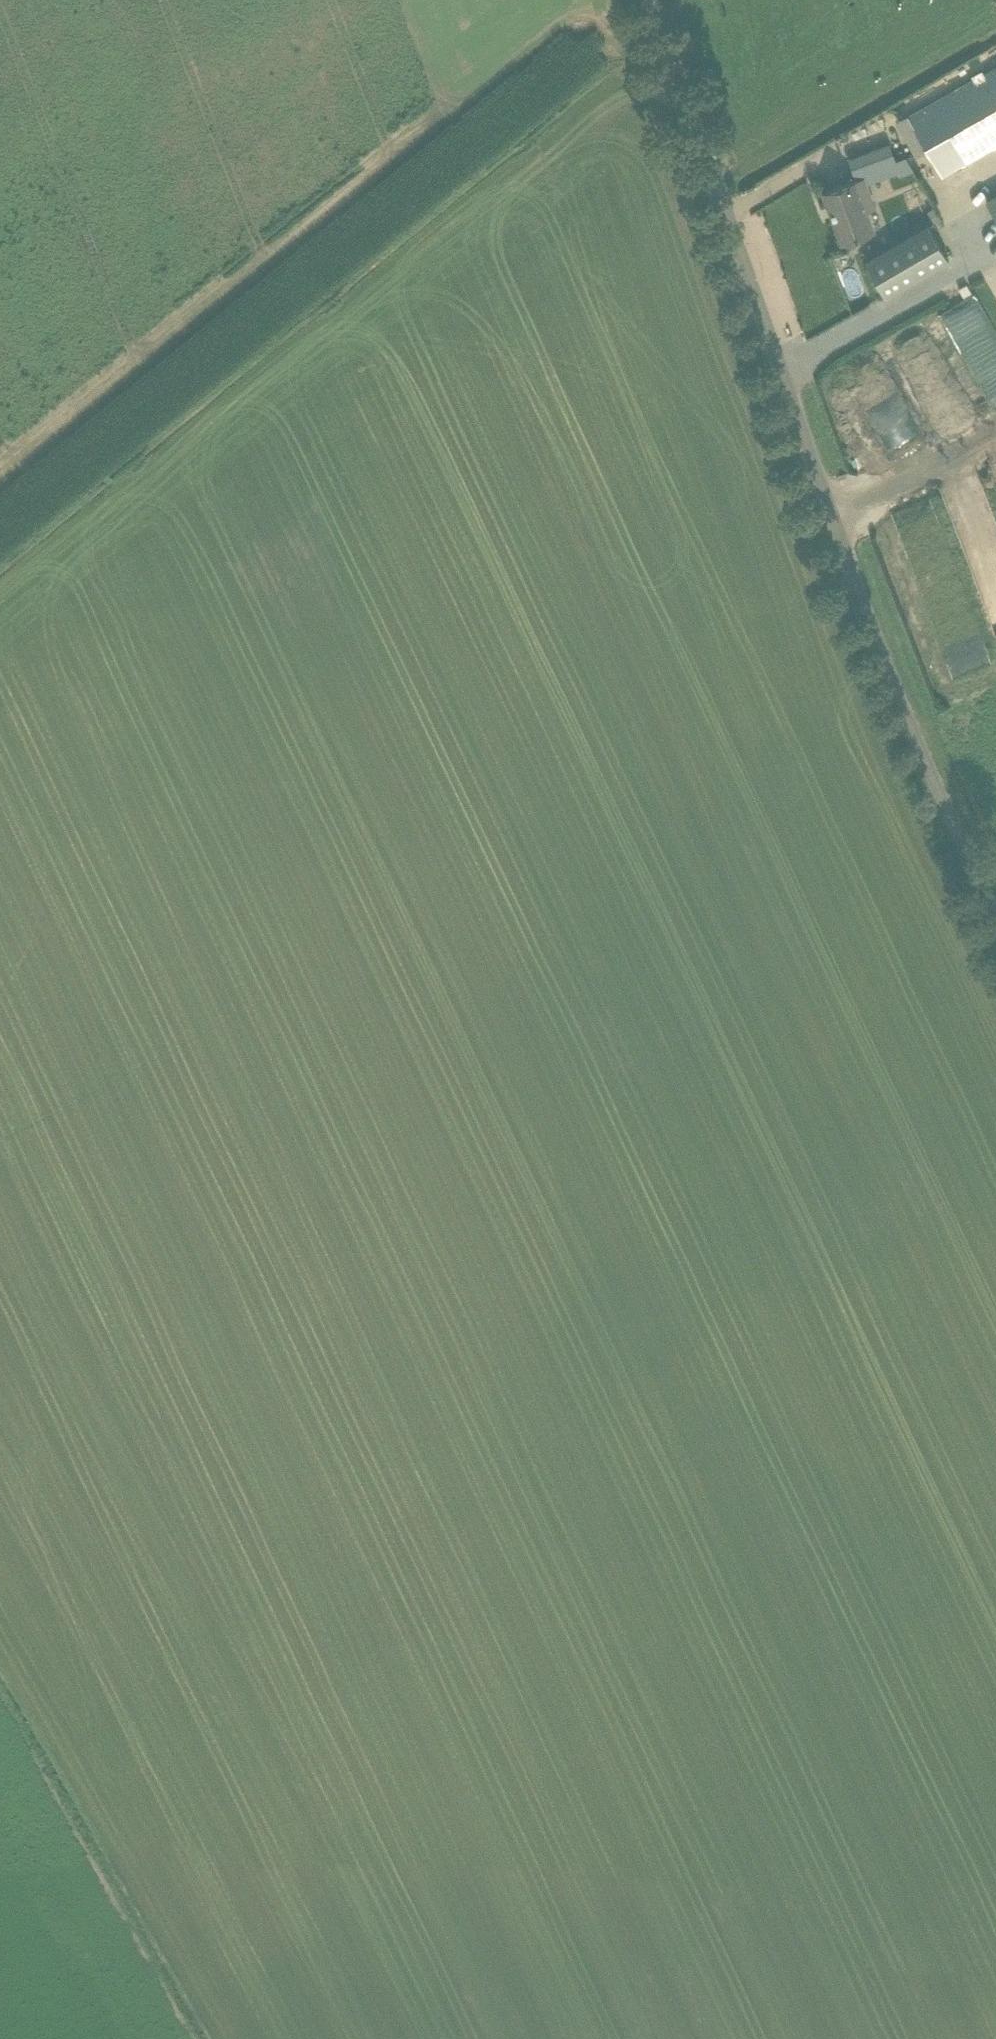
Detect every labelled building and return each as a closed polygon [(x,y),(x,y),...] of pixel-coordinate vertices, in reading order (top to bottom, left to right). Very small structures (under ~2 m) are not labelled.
[(995,148),(995,68),(910,117),(945,177),(995,148)] [(856,180),(842,185),(823,192),(841,242),(874,230),(862,197),(870,194),(866,183),(899,172),(890,144),(849,159),(856,180)] [(986,200),(995,218),(995,194),(986,200)] [(934,205),(927,210),(931,217),(938,213),(934,205)] [(865,260),(885,296),(949,259),(928,224),(865,260)] [(975,293),(939,313),(993,409),(995,407),(995,329),(975,293)] [(934,409),(942,431),(970,421),(962,398),(934,409)]
